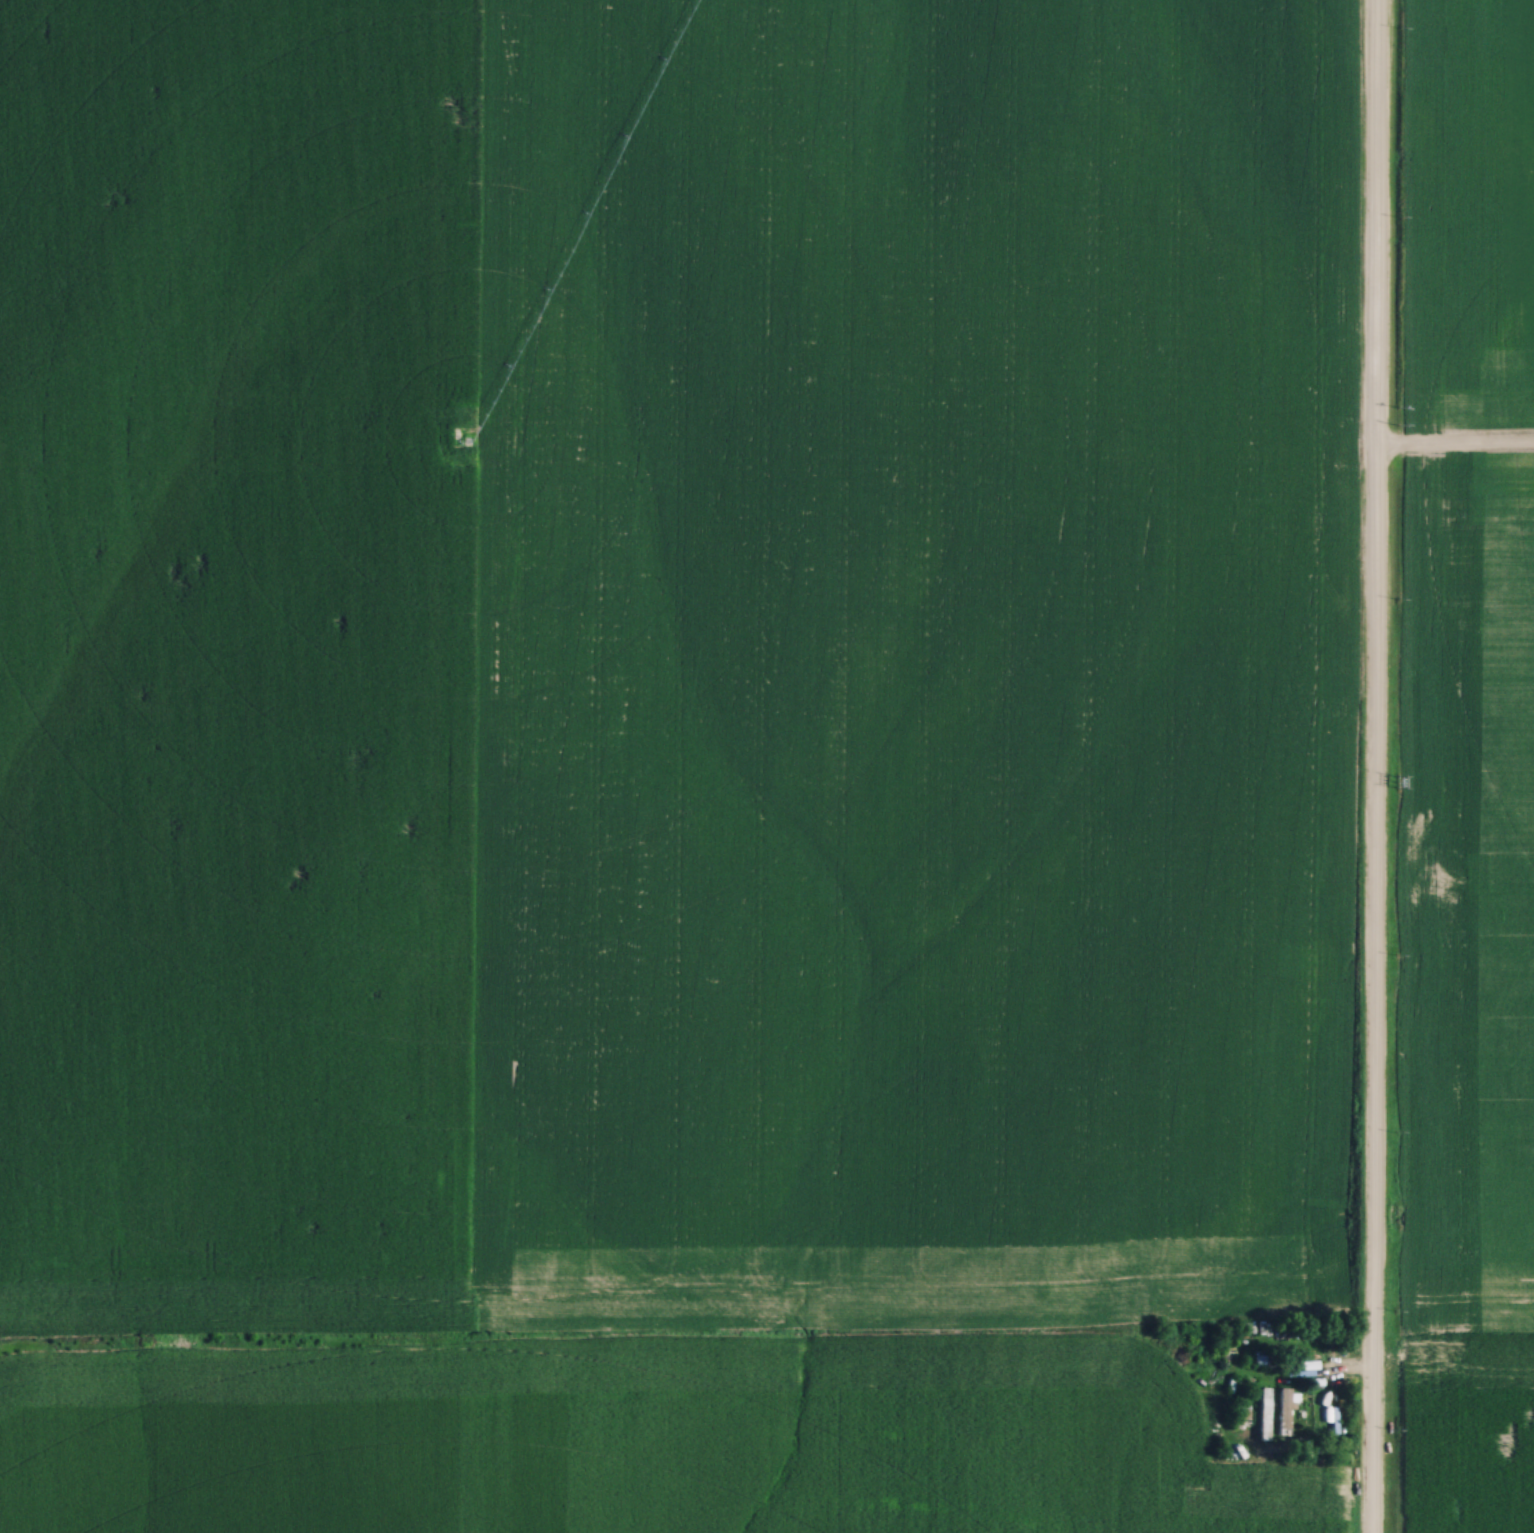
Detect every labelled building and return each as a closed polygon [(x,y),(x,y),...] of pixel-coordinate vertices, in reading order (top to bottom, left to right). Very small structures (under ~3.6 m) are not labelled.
[(1263,1388),(1263,1434),(1274,1434),(1274,1388),(1263,1388)] [(1277,1436),(1289,1436),(1289,1388),(1277,1388),(1277,1436)]
